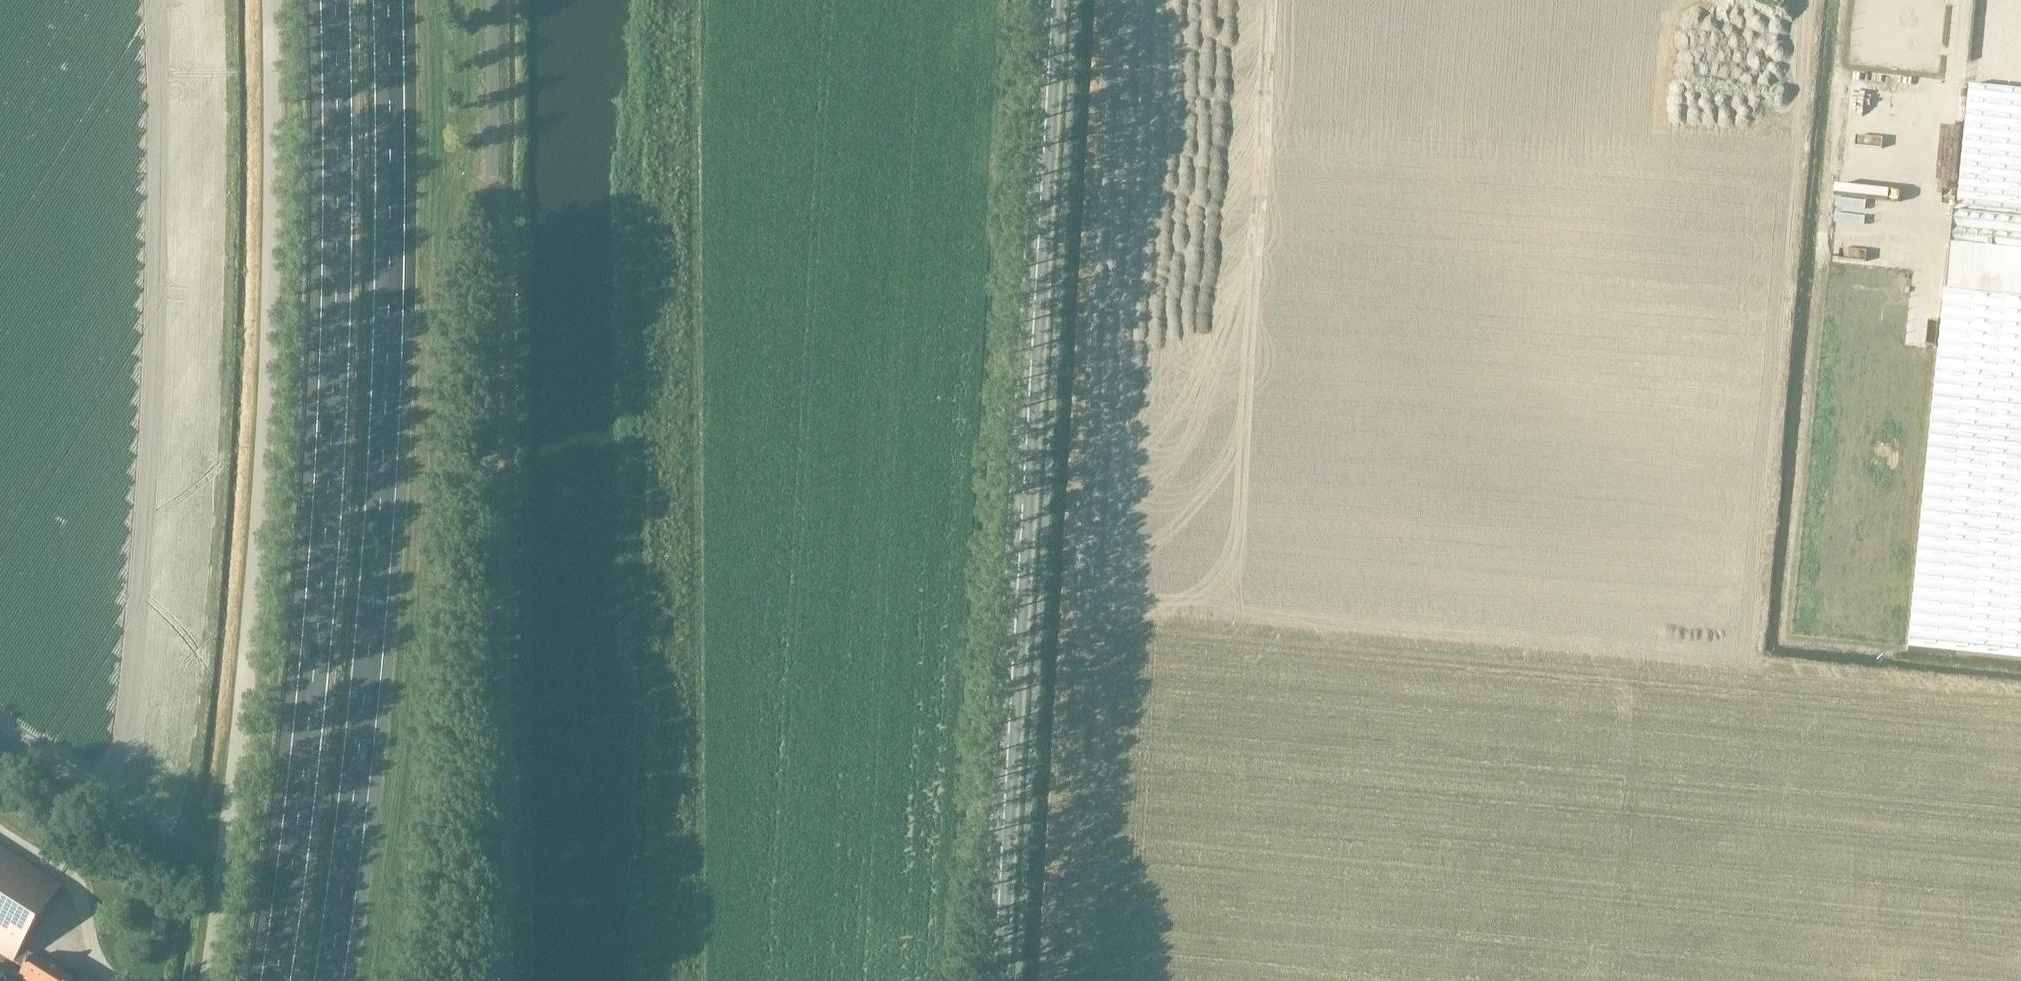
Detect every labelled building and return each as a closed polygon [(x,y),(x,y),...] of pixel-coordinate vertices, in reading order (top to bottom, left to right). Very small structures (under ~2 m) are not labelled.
[(1968,87),(1955,215),(1951,214),(1943,294),(2020,301),(2020,92),(1968,87)] [(1841,135),(1871,136),(1871,115),(1841,114),(1841,135)] [(1830,157),(1887,159),(1887,144),(1831,142),(1830,157)] [(1820,212),(1819,253),(1891,256),(1893,215),(1820,212)] [(2020,560),(2020,301),(1943,294),(1918,549),(2020,560)] [(1907,651),(2020,662),(2020,560),(1918,549),(1907,651)] [(20,950),(60,888),(0,849),(0,954),(12,962),(12,963),(25,971),(20,979),(23,980),(71,980),(34,956),(33,957),(20,950)]
